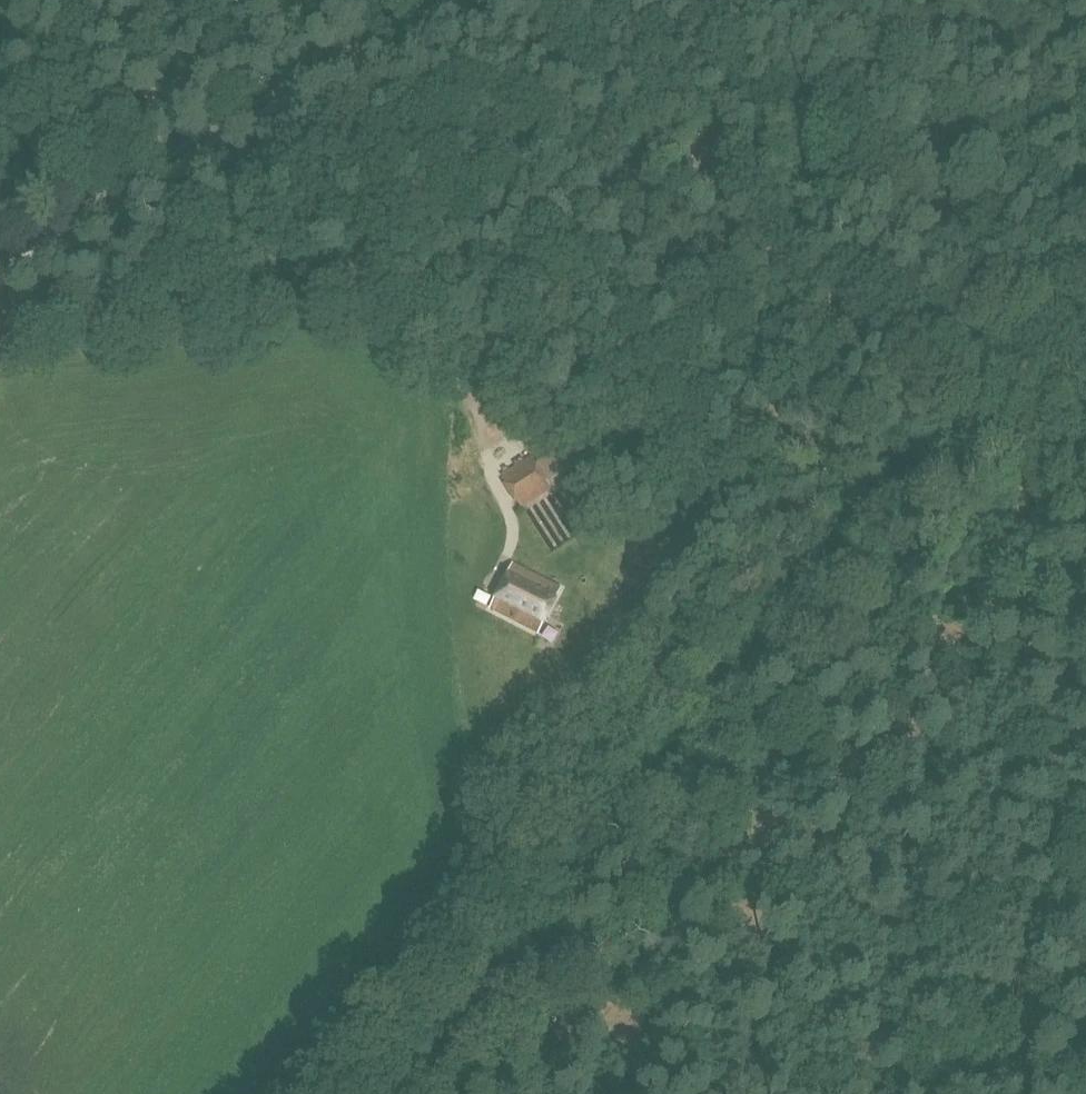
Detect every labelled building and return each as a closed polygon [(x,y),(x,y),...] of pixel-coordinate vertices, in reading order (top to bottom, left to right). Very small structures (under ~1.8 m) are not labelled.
[(533,455),(502,473),(507,481),(503,483),(515,502),(518,500),(523,508),(553,489),(533,455)] [(513,564),(491,606),(540,631),(562,588),(513,564)]
